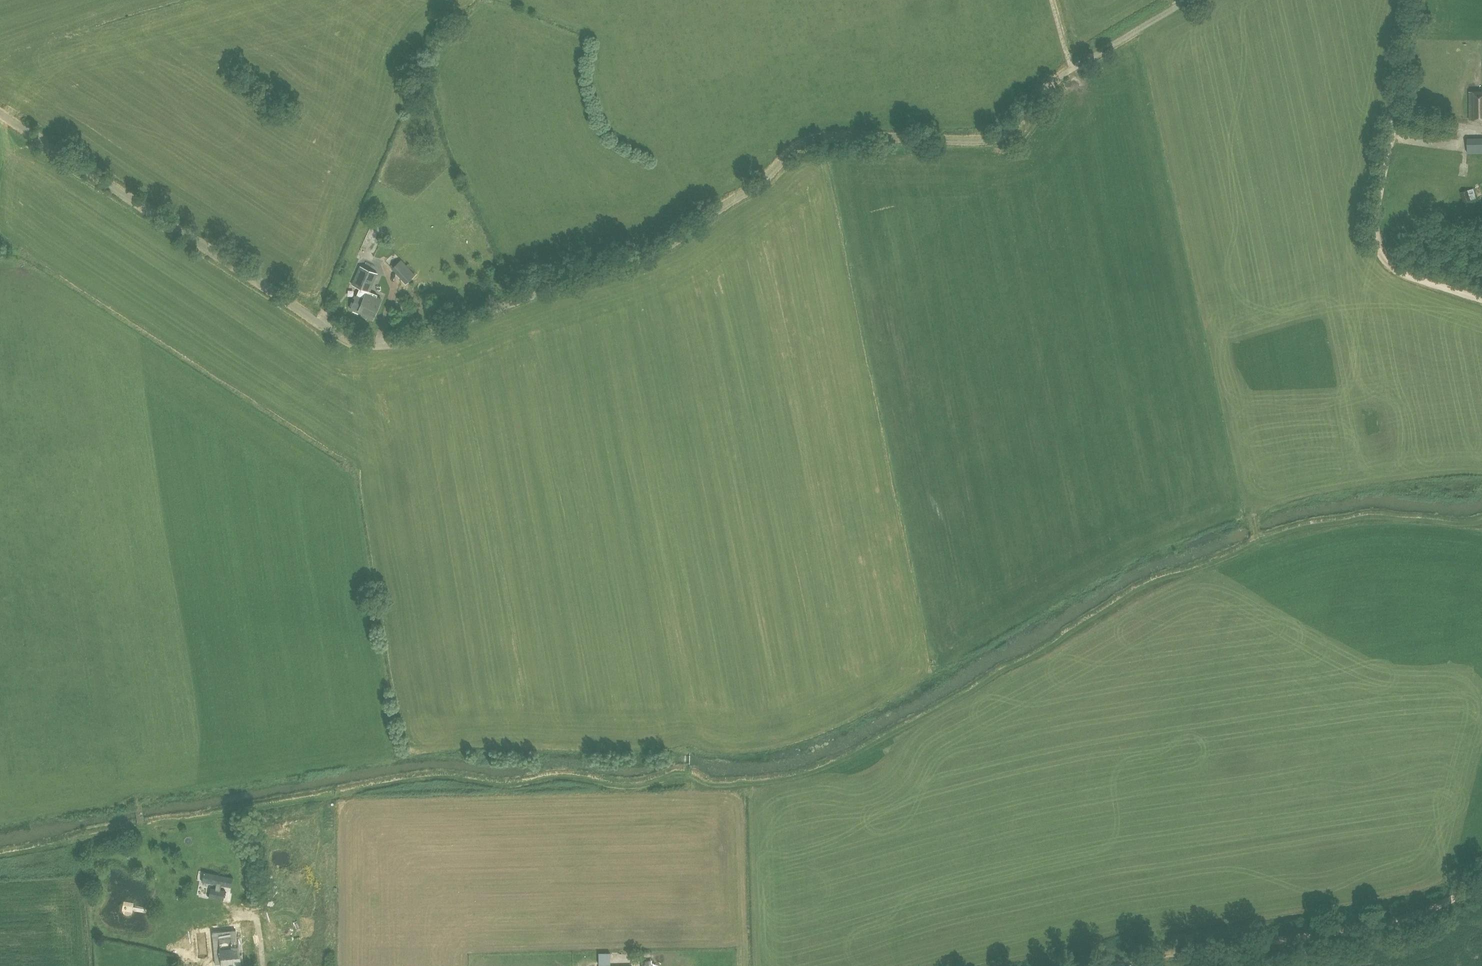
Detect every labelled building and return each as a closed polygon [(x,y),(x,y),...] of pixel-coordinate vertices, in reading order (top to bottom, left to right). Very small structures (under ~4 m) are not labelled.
[(1469,91),(1470,119),(1481,119),(1481,91),(1469,91)] [(1467,139),(1468,153),(1481,152),(1481,138),(1467,139)] [(1461,193),(1463,202),(1476,198),(1473,189),(1461,193)] [(406,283),(411,278),(415,274),(401,259),(391,268),(406,283)] [(370,299),(362,296),(364,289),(370,292),(378,273),(360,266),(352,284),(360,287),(351,309),(362,314),(363,312),(374,317),(379,304),(378,304),(381,297),(372,293),(370,299)] [(179,923),(181,951),(203,949),(201,921),(179,923)] [(214,945),(215,957),(215,963),(221,963),(222,965),(225,965),(230,965),(230,963),(233,963),(233,965),(242,964),(241,954),(239,954),(236,929),(223,930),(224,935),(224,940),(225,944),(214,945)]
